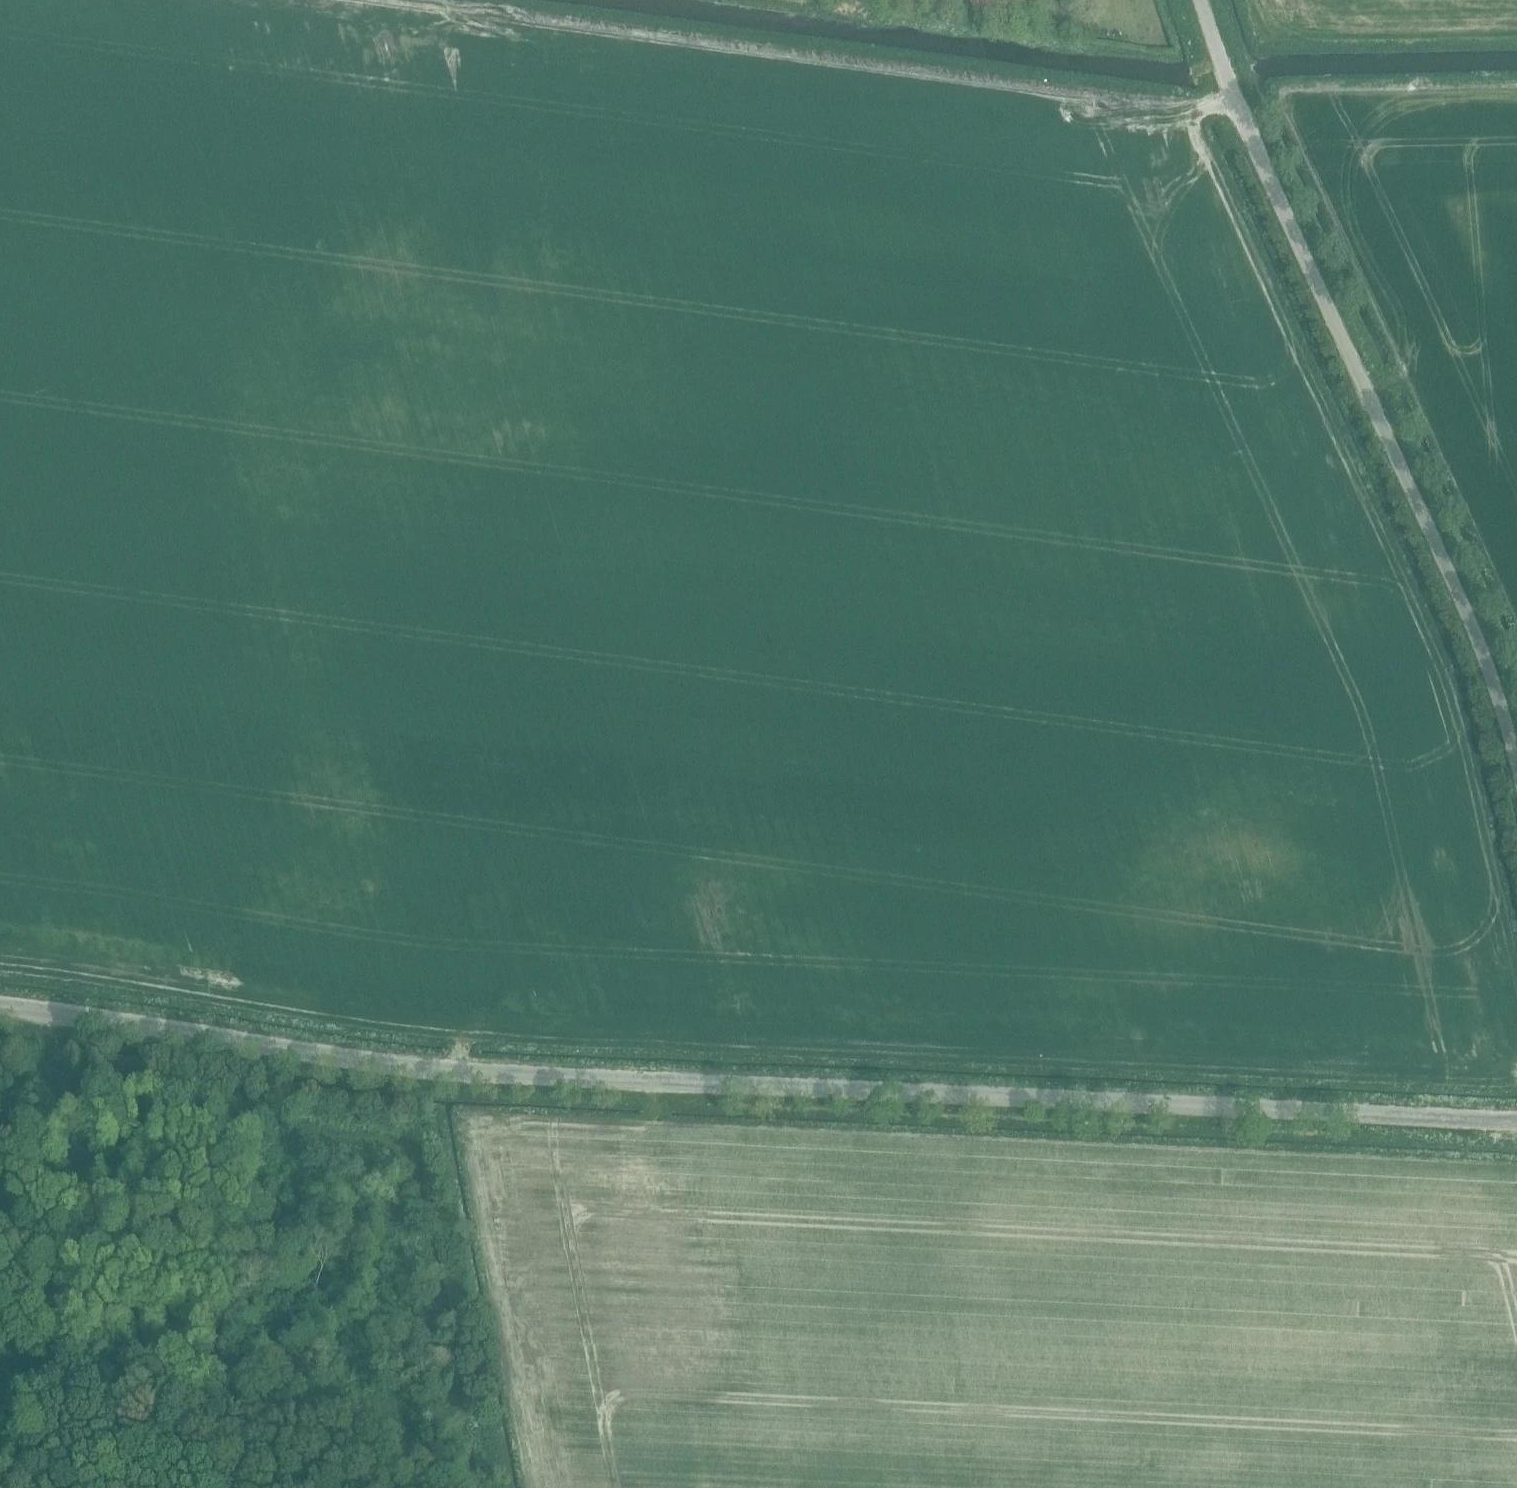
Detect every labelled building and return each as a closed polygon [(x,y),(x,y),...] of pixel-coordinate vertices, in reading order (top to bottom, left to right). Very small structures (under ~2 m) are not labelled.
[(973,10),(1007,0),(970,0),(973,10)]
